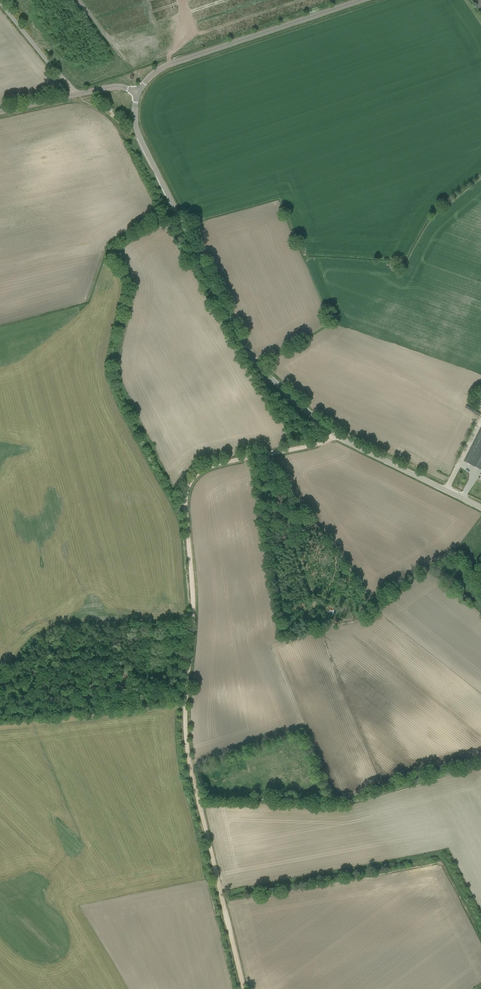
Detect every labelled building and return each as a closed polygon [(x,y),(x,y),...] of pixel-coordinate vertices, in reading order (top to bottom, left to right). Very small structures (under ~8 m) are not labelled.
[(480,470),(480,469),(480,428),(464,461),(480,470)] [(397,455),(419,464),(422,458),(399,448),(397,455)]
